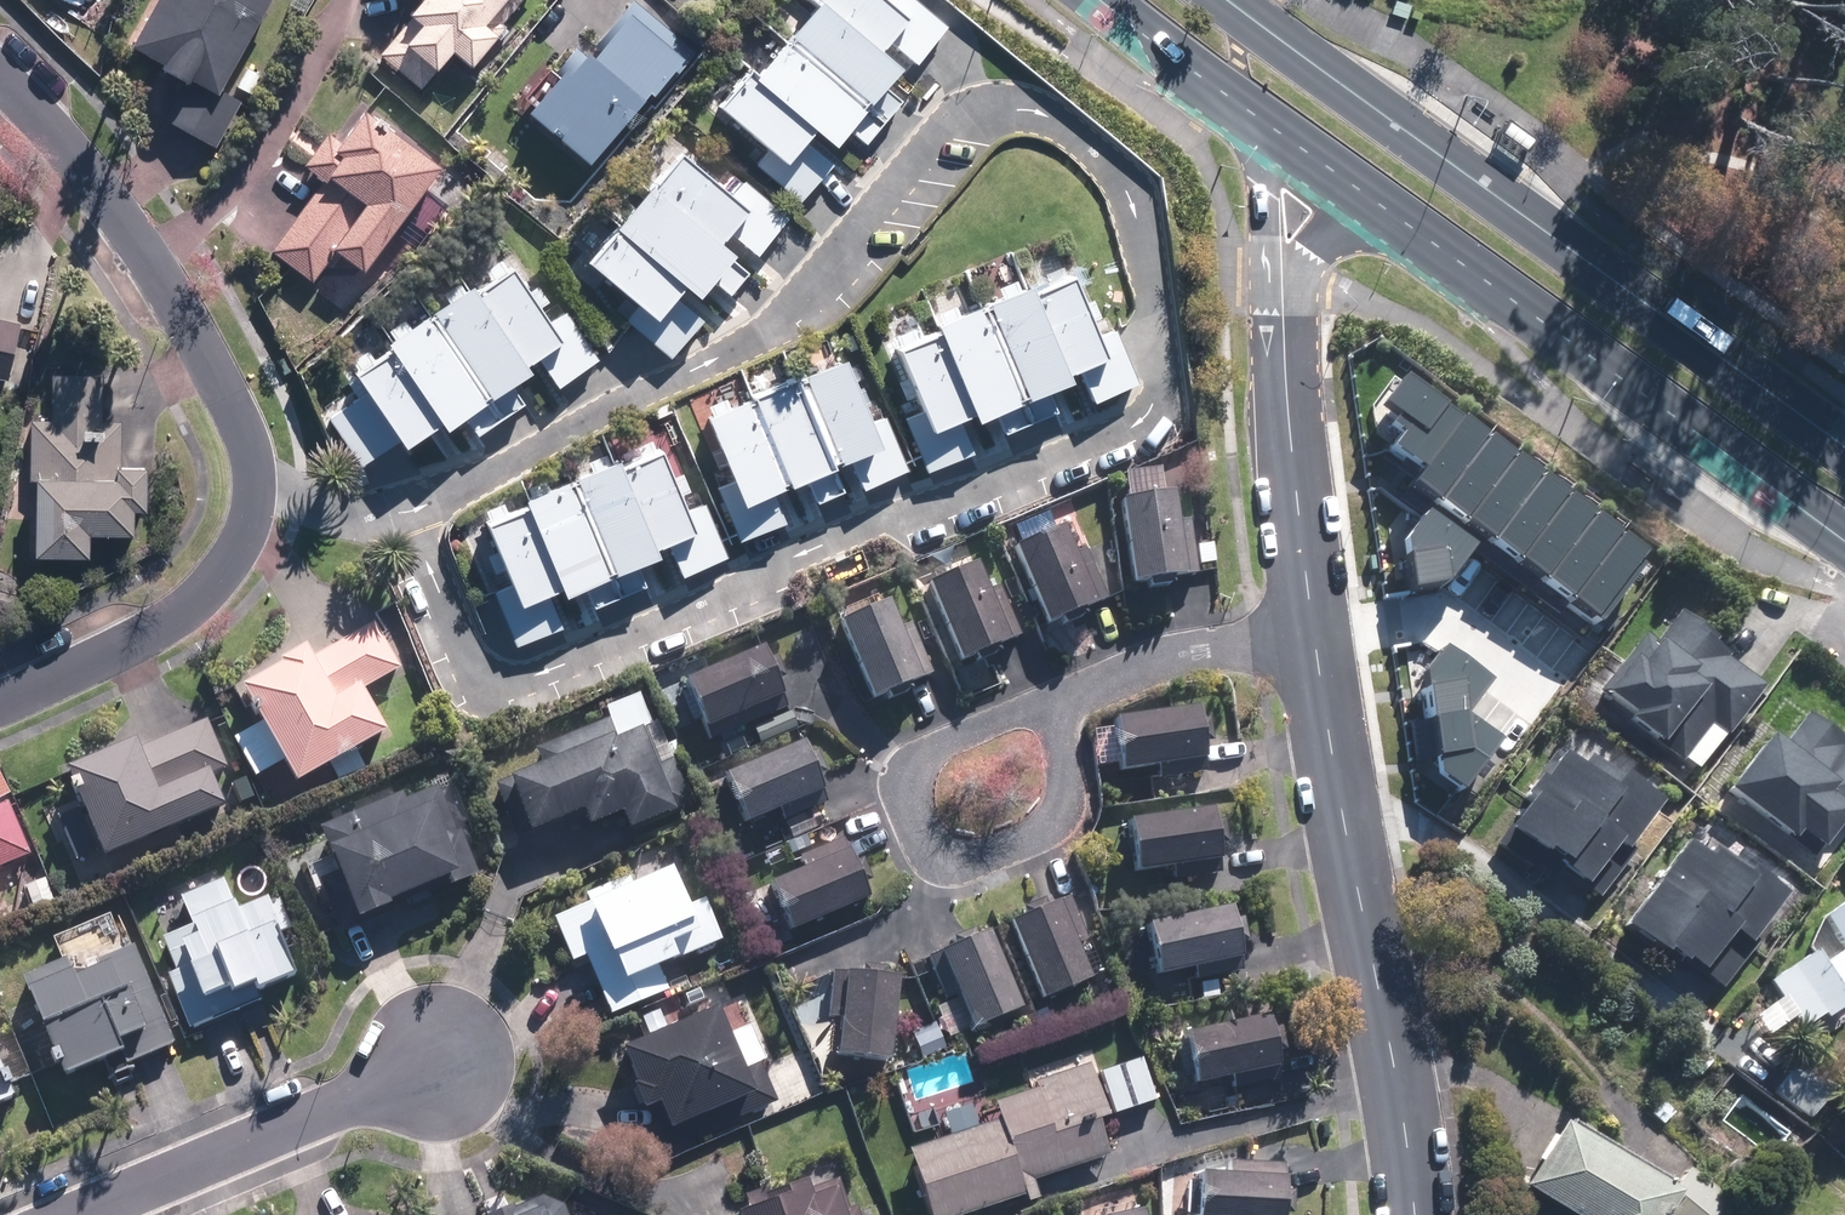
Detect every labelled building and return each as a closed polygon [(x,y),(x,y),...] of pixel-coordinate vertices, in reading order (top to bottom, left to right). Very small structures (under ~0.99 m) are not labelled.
[(277,0),(166,0),(140,46),(163,60),(159,67),(188,85),(170,120),(220,147),(248,97),(232,87),(277,0)] [(427,92),(459,49),(478,64),(529,0),(420,0),(379,52),(427,92)] [(540,104),(597,157),(698,50),(645,0),(638,0),(595,45),(586,36),(555,69),(564,78),(540,104)] [(816,141),(827,128),(845,143),(855,131),(870,145),(908,97),(896,86),(951,27),(920,0),(825,0),(764,70),(757,63),(720,105),(770,150),(757,167),(802,203),(839,161),(816,141)] [(275,249),(316,278),(340,244),(373,268),(450,160),(360,96),(310,166),(326,177),(275,249)] [(1505,132),(1529,150),(1536,141),(1512,122),(1505,132)] [(628,321),(673,359),(713,314),(700,303),(717,284),(735,297),(756,273),(741,259),(749,250),(760,257),(792,213),(748,176),(739,186),(691,145),(596,257),(643,302),(628,321)] [(389,331),(397,342),(380,353),(376,348),(343,371),(356,390),(329,406),(367,464),(410,437),(414,442),(452,418),(457,425),(467,419),(477,436),(532,396),(522,381),(548,362),(564,383),(605,356),(572,306),(560,312),(517,251),(415,322),(411,315),(389,331)] [(1068,413),(1059,391),(1086,380),(1095,402),(1146,382),(1121,322),(1107,327),(1079,261),(946,316),(951,327),(896,349),(922,409),(909,416),(931,470),(982,449),(973,427),(1001,416),(1010,437),(1068,413)] [(15,376),(28,319),(0,312),(0,373),(15,376)] [(849,490),(839,468),(854,462),(866,488),(914,467),(891,416),(883,418),(855,354),(711,418),(739,479),(719,488),(744,543),(795,520),(782,490),(806,480),(817,504),(849,490)] [(107,411),(108,371),(58,367),(56,417),(35,415),(30,476),(44,478),(36,553),(99,558),(101,531),(143,533),(146,505),(153,505),(156,462),(132,461),(134,412),(107,411)] [(1657,545),(1412,371),(1386,407),(1414,426),(1400,445),(1429,466),(1417,483),(1605,617),(1657,545)] [(655,586),(646,563),(677,550),(687,573),(730,555),(707,498),(699,501),(672,439),(628,460),(625,451),(534,488),(539,500),(492,520),(515,583),(497,591),(518,643),(568,622),(559,601),(588,589),(597,610),(655,586)] [(1189,480),(1125,487),(1135,581),(1199,574),(1189,480)] [(1483,539),(1433,502),(1413,530),(1411,553),(1418,586),(1454,578),(1483,539)] [(1021,548),(1017,550),(1047,625),(1105,602),(1084,550),(1073,555),(1056,512),(1013,529),(1021,548)] [(984,563),(931,583),(961,661),(1014,641),(984,563)] [(893,600),(841,622),(872,698),(924,677),(893,600)] [(1729,728),(1767,679),(1712,637),(1716,631),(1684,607),(1656,643),(1644,634),(1603,689),(1635,713),(1630,719),(1684,761),(1716,719),(1729,728)] [(246,682),(265,720),(237,735),(259,776),(287,762),(296,780),(385,733),(362,690),(399,671),(375,624),(317,654),(311,643),(246,682)] [(1500,675),(1451,637),(1428,666),(1446,774),(1467,790),(1508,736),(1473,709),(1500,675)] [(786,694),(765,644),(681,679),(702,728),(786,694)] [(689,805),(647,690),(610,704),(615,720),(540,748),(546,767),(523,775),(542,826),(595,807),(600,821),(635,809),(640,823),(689,805)] [(1114,711),(1120,769),(1155,766),(1156,778),(1205,773),(1199,703),(1114,711)] [(1812,708),(1791,735),(1779,725),(1733,783),(1796,832),(1802,825),(1828,845),(1844,823),(1844,733),(1812,708)] [(114,848),(235,801),(221,765),(233,761),(217,719),(147,747),(143,737),(80,762),(114,848)] [(1670,794),(1581,729),(1511,824),(1605,893),(1625,865),(1610,854),(1620,840),(1631,848),(1670,794)] [(822,790),(804,743),(727,773),(745,820),(822,790)] [(336,932),(365,920),(493,866),(458,784),(417,801),(412,790),(326,828),(338,857),(310,869),(336,932)] [(36,853),(14,801),(0,806),(0,869),(36,853)] [(1220,877),(1216,809),(1129,817),(1134,869),(1169,866),(1170,882),(1220,877)] [(868,897),(842,835),(791,857),(800,876),(770,889),(788,931),(868,897)] [(1715,850),(1697,836),(1630,924),(1663,949),(1670,940),(1724,981),(1793,889),(1756,860),(1752,865),(1721,842),(1715,850)] [(696,897),(681,860),(634,878),(630,867),(587,884),(593,897),(555,911),(573,958),(589,952),(613,1014),(672,991),(662,963),(728,938),(710,892),(696,897)] [(194,1024),(270,996),(266,986),(312,969),(283,891),(238,908),(227,878),(183,894),(196,928),(169,938),(181,970),(175,972),(194,1024)] [(11,915),(0,879),(0,919),(11,915)] [(1071,898),(1018,921),(1050,992),(1102,968),(1071,898)] [(1828,912),(1844,938),(1844,901),(1828,912)] [(1242,957),(1232,904),(1146,921),(1156,974),(1242,957)] [(70,962),(33,977),(71,1070),(103,1057),(116,1087),(147,1074),(141,1057),(179,1042),(125,910),(60,937),(70,962)] [(938,1005),(950,1031),(1027,998),(998,931),(950,952),(967,992),(938,1005)] [(1830,958),(1822,946),(1776,976),(1809,1027),(1844,1004),(1844,948),(1830,958)] [(907,969),(836,968),(835,1016),(842,1016),(841,1054),(905,1055),(907,969)] [(735,1026),(725,1000),(626,1039),(651,1101),(664,1096),(674,1123),(719,1105),(729,1131),(819,1095),(800,1049),(769,1061),(752,1019),(735,1026)] [(1277,1070),(1271,1017),(1185,1026),(1191,1080),(1277,1070)] [(30,1099),(0,1019),(0,1111),(30,1099)] [(1762,1062),(1751,1077),(1769,1090),(1793,1057),(1763,1035),(1750,1053),(1762,1062)] [(1002,1120),(908,1150),(928,1214),(968,1214),(1021,1198),(1024,1205),(1039,1200),(1033,1178),(1105,1156),(1093,1117),(1103,1114),(1085,1053),(1020,1073),(1026,1091),(995,1100),(1002,1120)] [(1124,1061),(1137,1102),(1157,1096),(1143,1054),(1124,1061)] [(1137,1102),(1124,1061),(1103,1067),(1117,1109),(1137,1102)] [(1825,1097),(1788,1071),(1774,1090),(1811,1116),(1825,1097)] [(1685,1190),(1571,1114),(1528,1178),(1584,1214),(1668,1214),(1685,1190)] [(1242,1148),(1241,1160),(1203,1159),(1200,1214),(1285,1214),(1287,1149),(1242,1148)] [(860,1203),(854,1205),(841,1172),(815,1182),(812,1176),(739,1206),(743,1214),(865,1214),(860,1203)] [(1149,1201),(1094,1213),(1095,1214),(1153,1214),(1149,1201)] [(550,1203),(520,1214),(555,1214),(550,1203)] [(513,1205),(489,1214),(517,1214),(513,1205)]
